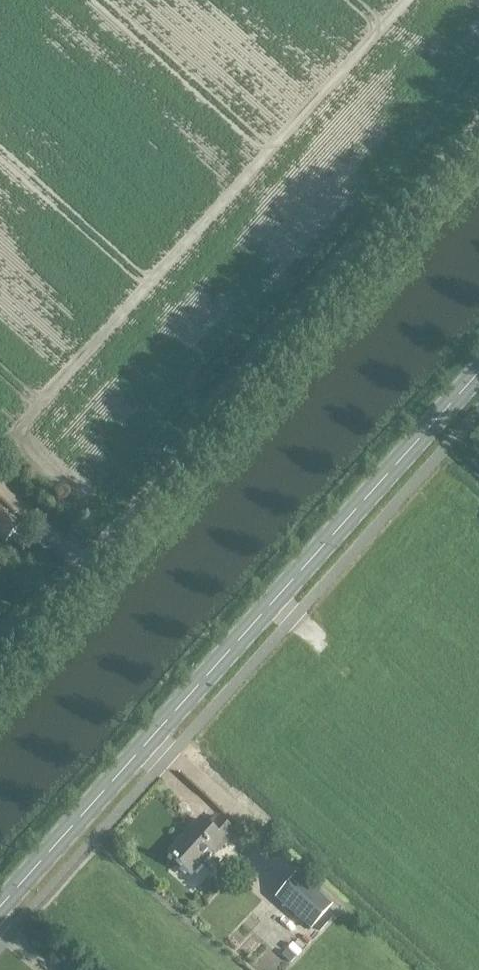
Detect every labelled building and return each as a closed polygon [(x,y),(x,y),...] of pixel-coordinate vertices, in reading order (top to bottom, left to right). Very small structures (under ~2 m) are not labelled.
[(8,544),(21,528),(0,510),(0,538),(8,544)] [(216,855),(235,833),(217,817),(208,826),(201,819),(168,856),(191,877),(213,853),(216,855)] [(294,869),(273,894),(309,924),(330,899),(294,869)]
